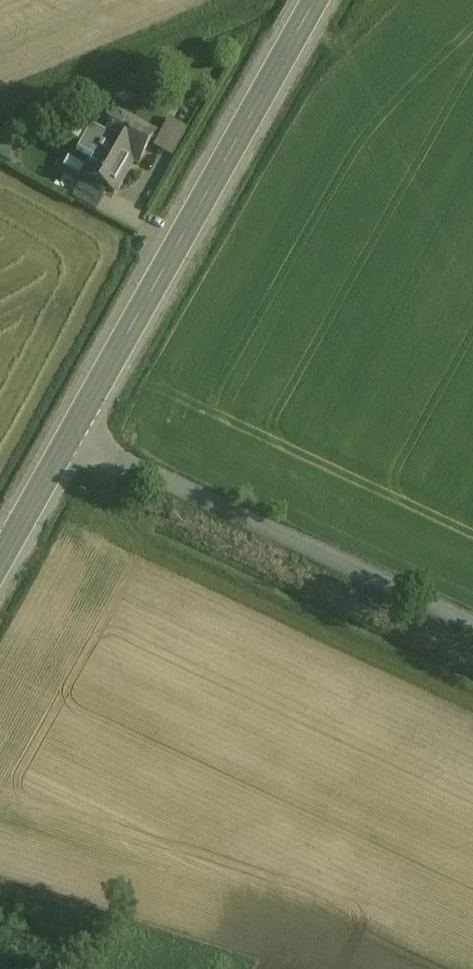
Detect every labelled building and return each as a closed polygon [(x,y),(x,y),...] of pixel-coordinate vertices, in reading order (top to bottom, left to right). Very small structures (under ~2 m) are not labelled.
[(152,138),(117,119),(105,141),(89,133),(83,143),(78,140),(62,169),(83,179),(106,192),(113,196),(131,163),(137,166),(152,138)] [(106,192),(83,179),(71,201),(95,213),(106,192)]
